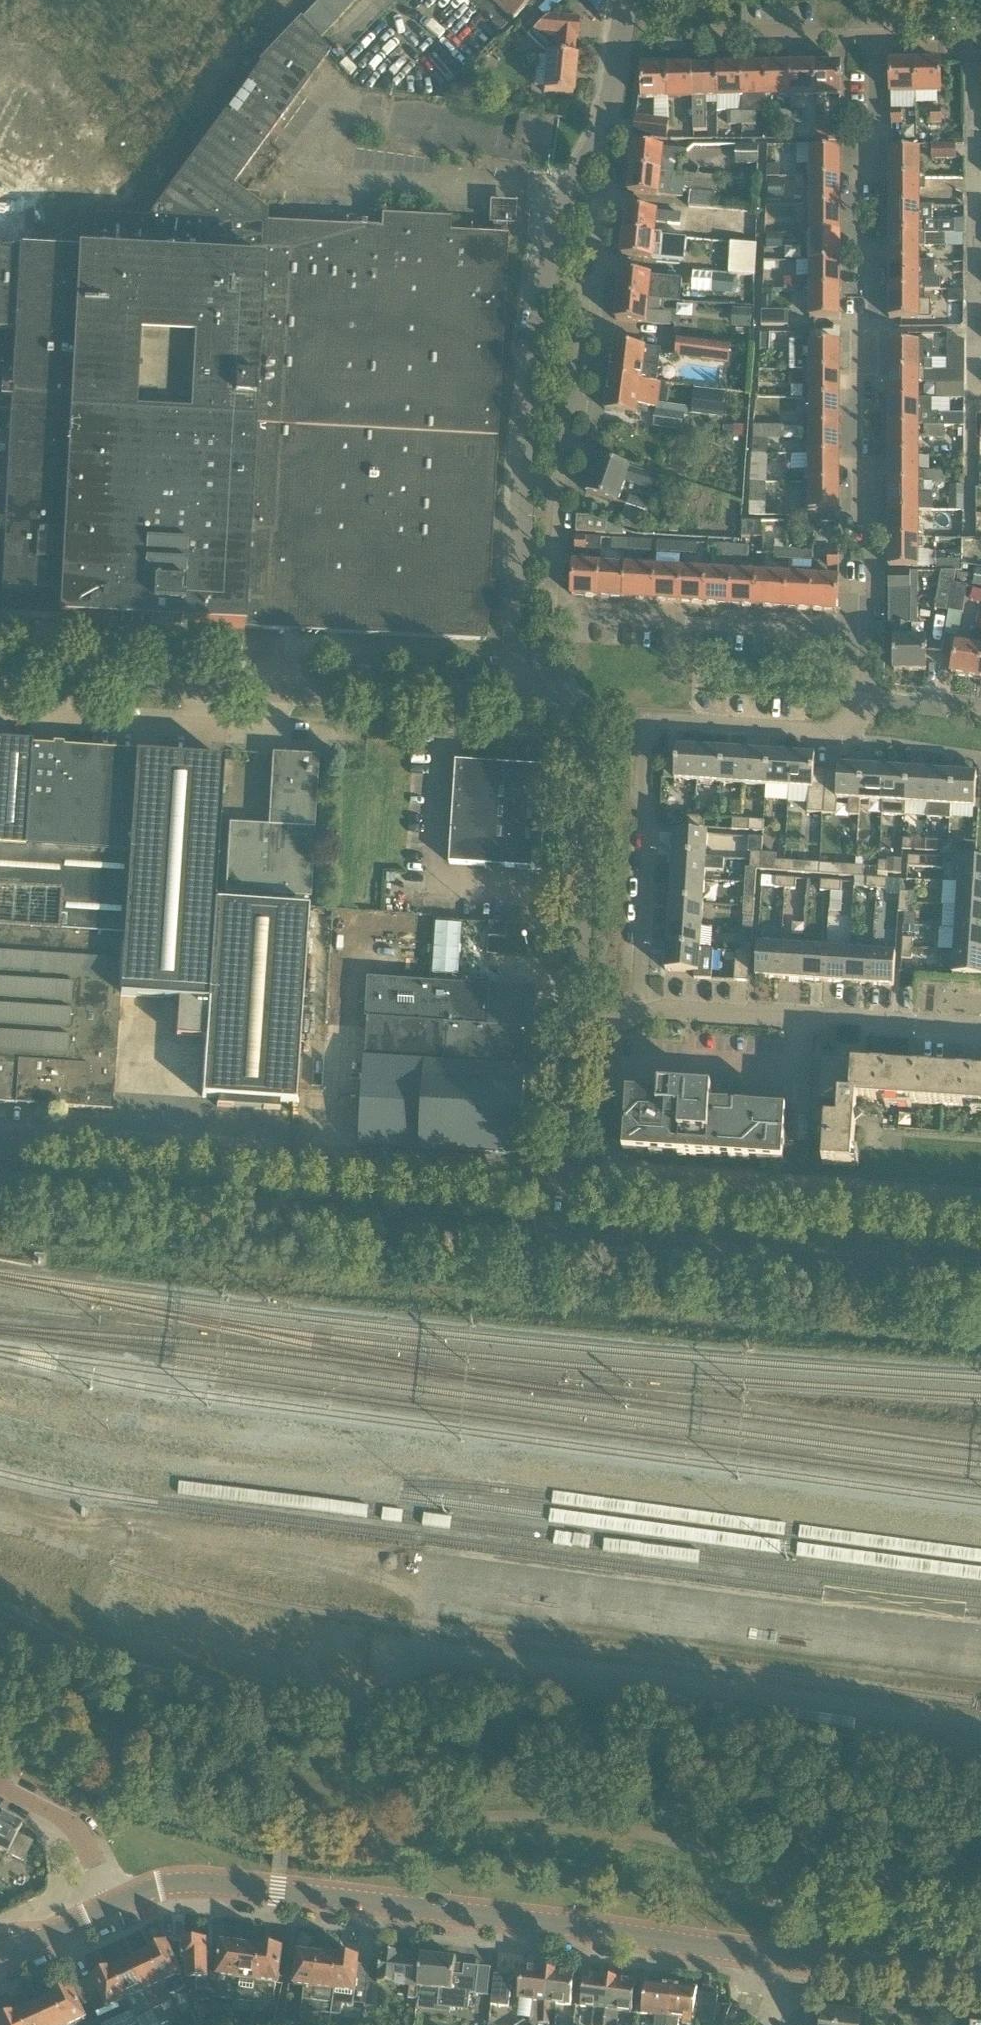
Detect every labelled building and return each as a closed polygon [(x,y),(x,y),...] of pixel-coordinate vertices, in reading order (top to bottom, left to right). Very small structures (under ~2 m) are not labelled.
[(317,2),(336,20),(345,11),(333,0),(319,0),(317,2)] [(354,2),(352,0),(333,0),(345,11),(354,2)] [(470,2),(500,31),(510,20),(511,21),(532,0),(472,0),(470,2)] [(327,29),(336,20),(317,2),(309,11),(327,29)] [(300,20),(301,22),(317,40),(327,29),(309,11),(300,20)] [(544,92),(568,95),(572,95),(576,56),(573,56),(575,37),(577,37),(579,18),(548,15),(534,29),(528,35),(548,54),(544,92)] [(941,62),(916,63),(916,93),(937,92),(942,92),(941,62)] [(916,93),(916,63),(891,63),(891,94),(916,93)] [(811,65),(812,95),(841,95),(840,64),(811,65)] [(811,65),(788,66),(788,96),(812,95),(811,65)] [(764,66),(740,67),(741,97),(765,96),(764,66)] [(764,66),(765,96),(788,96),(788,66),(764,66)] [(708,98),(717,97),(717,67),(692,68),(692,98),(693,98),(693,114),(693,126),(708,125),(708,113),(708,98)] [(717,97),(723,97),(741,97),(740,67),(717,67),(717,97)] [(642,69),(643,95),(643,99),(668,98),(667,68),(642,69)] [(692,68),(667,68),(668,98),(692,98),(692,68)] [(930,108),(931,125),(942,124),(941,107),(930,108)] [(903,124),(903,110),(892,110),(892,124),(903,124)] [(789,124),(789,111),(777,111),(777,124),(789,124)] [(806,111),(789,111),(789,124),(806,123),(806,111)] [(742,124),(742,112),(728,112),(728,125),(742,124)] [(757,112),(742,112),(742,124),(757,124),(757,112)] [(669,122),(656,120),(636,118),(634,136),(667,140),(669,122)] [(816,139),(821,139),(841,139),(841,125),(816,125),(816,139)] [(956,144),(932,144),(932,159),(956,158),(956,144)] [(687,150),(633,145),(631,168),(660,171),(662,159),(686,161),(687,150)] [(805,177),(840,177),(841,149),(810,149),(810,166),(805,166),(805,177)] [(890,177),(924,177),(924,167),(919,167),(919,149),(890,149),(890,177)] [(631,168),(629,193),(658,195),(659,194),(682,197),(682,192),(691,193),(690,207),(710,209),(723,210),(725,194),(717,194),(718,177),(684,174),(660,172),(660,171),(631,168)] [(810,205),(840,205),(840,177),(805,177),(805,188),(810,188),(810,205)] [(890,177),(890,206),(919,205),(919,189),(924,189),(924,177),(890,177)] [(805,233),(840,233),(840,205),(810,205),(810,222),(805,222),(805,233)] [(890,234),(938,234),(938,222),(932,222),(932,205),(919,205),(890,206),(890,234)] [(681,214),(627,209),(625,232),(687,238),(696,239),(697,226),(708,227),(710,209),(690,207),(688,220),(680,219),(681,214)] [(965,219),(954,219),(954,234),(965,234),(965,219)] [(622,256),(652,259),(652,260),(684,263),(687,238),(625,232),(622,256)] [(811,261),(840,261),(840,233),(805,233),(805,244),(811,244),(811,261)] [(890,262),(919,262),(919,245),(945,245),(945,234),(938,234),(890,234),(890,262)] [(731,242),(729,275),(754,277),(756,244),(731,242)] [(805,290),(840,290),(840,261),(811,261),(810,278),(805,278),(805,290)] [(890,290),(924,290),(942,290),(942,278),(932,278),(932,262),(919,262),(890,262),(890,290)] [(621,272),(619,296),(661,300),(662,288),(674,289),(675,278),(651,275),(621,272)] [(810,318),(840,318),(840,290),(805,290),(805,301),(810,301),(810,318)] [(890,290),(890,318),(918,318),(931,318),(931,300),(924,300),(924,290),(890,290)] [(616,320),(646,323),(671,326),(672,314),(660,312),(661,300),(619,296),(616,320)] [(788,311),(770,311),(762,310),(762,325),(788,325),(788,311)] [(761,334),(761,350),(772,350),(772,334),(761,334)] [(947,371),(965,371),(965,341),(954,336),(948,336),(948,364),(947,371)] [(727,362),(730,346),(680,339),(678,355),(727,362)] [(790,370),(804,370),(840,370),(840,342),(790,341),(790,370)] [(641,379),(657,381),(661,348),(645,346),(614,342),(610,376),(628,377),(641,379)] [(890,370),(932,370),(932,364),(932,342),(890,342),(890,370)] [(840,399),(840,370),(804,370),(804,382),(810,382),(810,398),(840,399)] [(935,398),(960,399),(965,399),(965,371),(947,371),(932,370),(890,370),(890,398),(919,398),(919,382),(926,382),(926,384),(935,384),(935,398)] [(628,377),(610,376),(605,410),(637,414),(638,404),(657,407),(657,402),(660,381),(657,381),(641,379),(628,377)] [(840,427),(840,399),(810,398),(810,415),(805,415),(804,427),(840,427)] [(932,399),(919,399),(919,398),(890,398),(889,426),(944,427),(944,426),(965,426),(965,415),(932,414),(932,399)] [(690,406),(657,402),(657,407),(655,427),(683,430),(685,415),(689,416),(690,406)] [(889,426),(889,455),(918,455),(918,439),(924,439),(924,437),(944,438),(944,427),(889,426)] [(839,455),(840,427),(804,427),(804,437),(810,437),(810,455),(839,455)] [(804,471),(804,482),(839,482),(839,455),(810,455),(810,471),(804,471)] [(889,483),(932,483),(932,482),(945,482),(945,472),(918,472),(918,455),(889,455),(889,483)] [(599,457),(586,492),(617,502),(625,480),(653,490),(657,478),(599,457)] [(839,511),(839,482),(804,482),(804,493),(810,493),(810,511),(839,511)] [(889,483),(889,511),(934,511),(934,493),(932,493),(932,483),(889,483)] [(889,511),(889,539),(918,539),(934,539),(933,527),(934,511),(889,511)] [(576,532),(606,534),(605,534),(623,536),(623,530),(606,522),(590,516),(577,516),(576,532)] [(763,537),(762,521),(743,521),(742,536),(763,537)] [(572,595),(599,597),(600,565),(600,552),(601,538),(576,536),(575,550),(587,551),(587,564),(574,563),(572,595)] [(627,550),(627,539),(613,538),(612,549),(627,550)] [(627,539),(627,550),(650,551),(651,540),(627,539)] [(918,539),(889,539),(889,567),(919,567),(918,539)] [(774,559),(786,559),(786,548),(785,548),(785,541),(775,540),(774,559)] [(680,553),(681,542),(658,541),(657,552),(680,553)] [(680,553),(697,554),(697,543),(681,542),(680,553)] [(734,544),(718,544),(718,556),(733,557),(734,544)] [(734,544),(733,557),(747,558),(748,545),(734,544)] [(786,548),(786,559),(803,560),(803,549),(786,548)] [(839,552),(828,552),(828,566),(839,566),(839,552)] [(599,597),(624,598),(626,566),(600,565),(599,597)] [(653,568),(626,566),(624,598),(651,600),(653,568)] [(681,570),(653,568),(651,600),(679,601),(681,570)] [(707,571),(706,571),(681,570),(679,601),(704,603),(707,571)] [(732,573),(707,571),(704,603),(730,604),(732,573)] [(935,608),(949,611),(954,583),(956,571),(942,571),(935,608)] [(911,624),(911,572),(889,572),(889,624),(895,624),(895,639),(894,639),(894,670),(926,670),(926,638),(909,638),(909,624),(911,624)] [(730,604),(731,604),(758,606),(760,574),(732,573),(730,604)] [(788,576),(760,574),(758,606),(786,608),(788,576)] [(813,577),(788,576),(786,608),(811,609),(813,577)] [(839,579),(813,577),(811,609),(837,611),(839,579)] [(954,583),(949,611),(963,613),(967,585),(954,583)] [(980,667),(980,616),(978,630),(973,630),(970,646),(957,644),(952,674),(979,678),(980,667)] [(127,885),(135,754),(32,747),(32,742),(0,739),(0,876),(127,885)] [(677,747),(675,779),(698,781),(701,748),(677,747)] [(701,748),(698,781),(721,782),(723,750),(701,748)] [(721,782),(744,784),(746,751),(723,750),(721,782)] [(767,785),(769,753),(746,751),(744,784),(767,785)] [(767,785),(789,787),(791,754),(769,753),(767,785)] [(295,1103),(297,1083),(308,909),(215,903),(216,891),(225,759),(135,754),(127,885),(119,997),(120,997),(171,1000),(171,1006),(174,1010),(178,1010),(176,1038),(206,1040),(204,1075),(202,1097),(218,1098),(218,1105),(217,1105),(217,1106),(280,1110),(280,1109),(279,1109),(279,1102),(295,1103)] [(310,898),(318,756),(272,754),(268,826),(264,895),(310,898)] [(824,812),(826,770),(815,770),(815,756),(791,754),(789,787),(809,788),(808,811),(824,812)] [(542,870),(544,834),(545,834),(548,789),(547,789),(548,768),(457,762),(450,863),(542,870)] [(860,800),(862,767),(839,765),(838,771),(826,770),(824,812),(836,812),(837,798),(850,799),(849,814),(859,815),(860,800)] [(860,800),(883,801),(885,768),(862,767),(860,800)] [(905,802),(906,802),(908,770),(885,768),(883,801),(882,814),(905,815),(905,802)] [(906,802),(928,804),(930,771),(908,770),(906,802)] [(951,805),(953,773),(930,771),(928,804),(929,804),(928,817),(950,818),(951,805)] [(977,774),(953,773),(951,805),(975,807),(977,774)] [(687,826),(695,827),(696,816),(688,816),(687,826)] [(695,827),(703,827),(704,817),(696,816),(695,827)] [(733,819),(732,829),(741,830),(742,820),(733,819)] [(741,830),(763,831),(764,821),(742,820),(741,830)] [(229,824),(228,844),(225,893),(264,895),(268,826),(229,824)] [(708,834),(675,832),(674,856),(706,858),(708,834)] [(904,839),(903,849),(911,850),(912,839),(904,839)] [(948,852),(949,842),(941,841),(940,852),(948,852)] [(977,842),(957,841),(957,842),(949,842),(948,852),(973,854),(977,849),(977,842)] [(762,853),(752,852),(751,861),(762,861),(762,853)] [(761,869),(784,871),(785,861),(776,860),(776,854),(762,853),(762,861),(761,869)] [(674,856),(672,878),(705,881),(706,870),(724,870),(724,859),(706,858),(674,856)] [(909,857),(908,866),(926,867),(944,868),(944,859),(926,858),(909,857)] [(902,873),(902,859),(888,859),(887,862),(879,862),(879,872),(902,873)] [(961,860),(959,882),(980,884),(980,861),(961,860)] [(757,869),(761,869),(762,861),(751,861),(751,868),(746,868),(745,883),(756,884),(757,869)] [(784,871),(793,872),(793,862),(785,861),(784,871)] [(836,864),(820,863),(820,874),(835,875),(836,864)] [(847,875),(854,876),(855,876),(856,866),(847,866),(847,875)] [(856,866),(855,876),(864,877),(864,866),(856,866)] [(112,1110),(113,1096),(120,997),(119,997),(127,885),(0,876),(0,1103),(112,1110)] [(867,887),(877,888),(877,878),(867,877),(867,887)] [(703,903),(705,881),(672,878),(671,901),(703,903)] [(775,887),(785,888),(786,878),(776,878),(775,887)] [(786,878),(785,888),(795,888),(796,879),(786,878)] [(888,879),(877,878),(877,888),(887,889),(888,879)] [(831,881),(822,881),(821,891),(831,891),(831,881)] [(831,881),(831,891),(841,892),(841,881),(831,881)] [(958,906),(980,907),(980,884),(959,882),(958,906)] [(745,883),(744,906),(754,907),(756,884),(745,883)] [(900,902),(909,902),(909,892),(900,892),(900,902)] [(671,901),(669,924),(702,926),(703,903),(671,901)] [(899,912),(905,912),(908,912),(909,902),(900,902),(899,912)] [(754,907),(744,906),(744,914),(753,914),(754,907)] [(958,906),(956,929),(980,930),(980,907),(958,906)] [(490,922),(489,936),(507,937),(508,923),(490,922)] [(668,947),(700,949),(702,926),(669,924),(668,947)] [(955,952),(980,953),(980,930),(956,929),(945,928),(943,950),(955,952)] [(903,938),(903,948),(912,948),(912,938),(903,938)] [(751,952),(752,944),(741,943),(741,951),(751,952)] [(781,946),(759,944),(758,944),(756,976),(779,978),(781,946)] [(802,979),(804,947),(781,946),(779,978),(802,979)] [(695,978),(712,979),(713,950),(705,950),(705,949),(700,949),(668,947),(666,970),(695,972),(695,978)] [(802,979),(825,981),(827,949),(804,947),(802,979)] [(912,958),(912,948),(903,948),(902,957),(912,958)] [(848,983),(850,950),(827,949),(825,981),(848,983)] [(848,983),(871,984),(873,952),(850,950),(848,983)] [(751,952),(741,951),(741,952),(736,952),(734,980),(749,981),(751,952)] [(894,986),(896,954),(873,952),(871,984),(894,986)] [(955,952),(953,975),(980,977),(980,953),(955,952)] [(368,1023),(533,1033),(533,1029),(536,989),(531,989),(491,986),(491,981),(472,980),(472,986),(371,979),(368,1023)] [(548,1030),(533,1029),(533,1033),(368,1023),(360,1147),(521,1157),(525,1092),(526,1092),(526,1088),(544,1090),(548,1030)] [(855,1122),(857,1099),(980,1107),(980,1077),(859,1069),(859,1059),(821,1057),(819,1096),(840,1097),(838,1121),(826,1120),(823,1164),(853,1166),(855,1122)] [(660,1087),(659,1094),(628,1092),(626,1115),(624,1151),(783,1162),(787,1110),(712,1105),(712,1090),(660,1087)] [(1,1815),(0,1816),(0,1850),(7,1854),(7,1853),(23,1861),(32,1843),(17,1835),(22,1826),(1,1815)] [(212,2000),(213,1998),(213,1993),(212,1992),(208,1992),(208,1973),(207,1941),(183,1942),(184,1960),(188,1961),(188,1980),(197,1980),(198,2001),(212,2000)] [(148,1952),(169,1995),(178,1991),(172,1979),(181,1975),(167,1943),(148,1952)] [(213,1998),(235,2000),(242,1945),(222,1943),(218,1974),(208,1973),(208,1992),(212,1992),(213,1993),(213,1998)] [(256,1994),(262,1948),(242,1945),(235,2000),(245,2001),(246,1993),(256,1994)] [(262,1948),(256,1994),(254,2011),(265,2012),(267,1995),(275,1996),(276,1984),(278,1984),(283,1949),(262,1946),(262,1948)] [(416,1999),(417,1987),(421,1956),(382,1951),(381,1967),(370,1965),(366,2003),(365,2015),(375,2016),(376,2009),(377,2009),(379,1983),(410,1986),(409,1998),(416,1999)] [(149,1953),(132,1961),(154,2010),(161,2024),(169,2021),(162,2006),(171,2002),(169,1995),(148,1952),(149,1953)] [(305,1987),(304,2000),(301,2024),(310,2024),(312,2012),(318,1955),(299,1952),(294,1986),(305,1987)] [(338,1957),(318,1955),(312,2012),(332,2014),(338,1957)] [(338,1956),(338,1957),(332,2014),(341,2015),(342,2004),(353,2006),(354,2002),(366,2003),(370,1965),(359,1964),(359,1959),(338,1956)] [(456,1959),(421,1956),(417,1987),(453,1991),(456,1959)] [(132,1961),(113,1970),(136,2018),(154,2010),(132,1961)] [(545,2024),(546,2002),(549,1970),(524,1967),(520,1999),(533,2001),(530,2023),(531,2023),(531,2024),(532,2024),(545,2024)] [(113,1970),(113,1969),(94,1978),(114,2020),(103,2024),(136,2024),(138,2023),(136,2018),(113,1970)] [(545,2024),(555,2024),(555,2003),(571,2005),(575,1973),(549,1970),(546,2002),(545,2024)] [(495,1974),(493,1993),(491,2004),(509,2006),(513,1976),(495,1974)] [(611,1978),(585,1975),(582,2006),(594,2008),(592,2024),(605,2024),(611,1978)] [(605,2024),(617,2024),(619,2011),(632,2012),(636,1981),(611,1978),(605,2024)] [(671,1985),(646,1982),(642,2014),(656,2015),(655,2024),(666,2024),(671,1985)] [(717,2003),(718,1995),(697,1992),(698,1988),(671,1985),(666,2024),(679,2024),(680,2019),(681,2019),(682,2024),(691,2024),(693,2020),(715,2023),(717,2003)] [(82,2006),(80,2007),(72,1988),(53,1997),(54,1998),(53,1998),(66,2024),(95,2024),(82,2006)] [(35,2006),(44,2024),(66,2024),(53,1998),(35,2006)] [(17,2013),(23,2024),(44,2024),(35,2006),(18,2014),(17,2013)] [(861,2014),(824,2010),(822,2024),(860,2024),(861,2014)] [(17,2013),(0,2021),(0,2024),(23,2024),(17,2013)]
